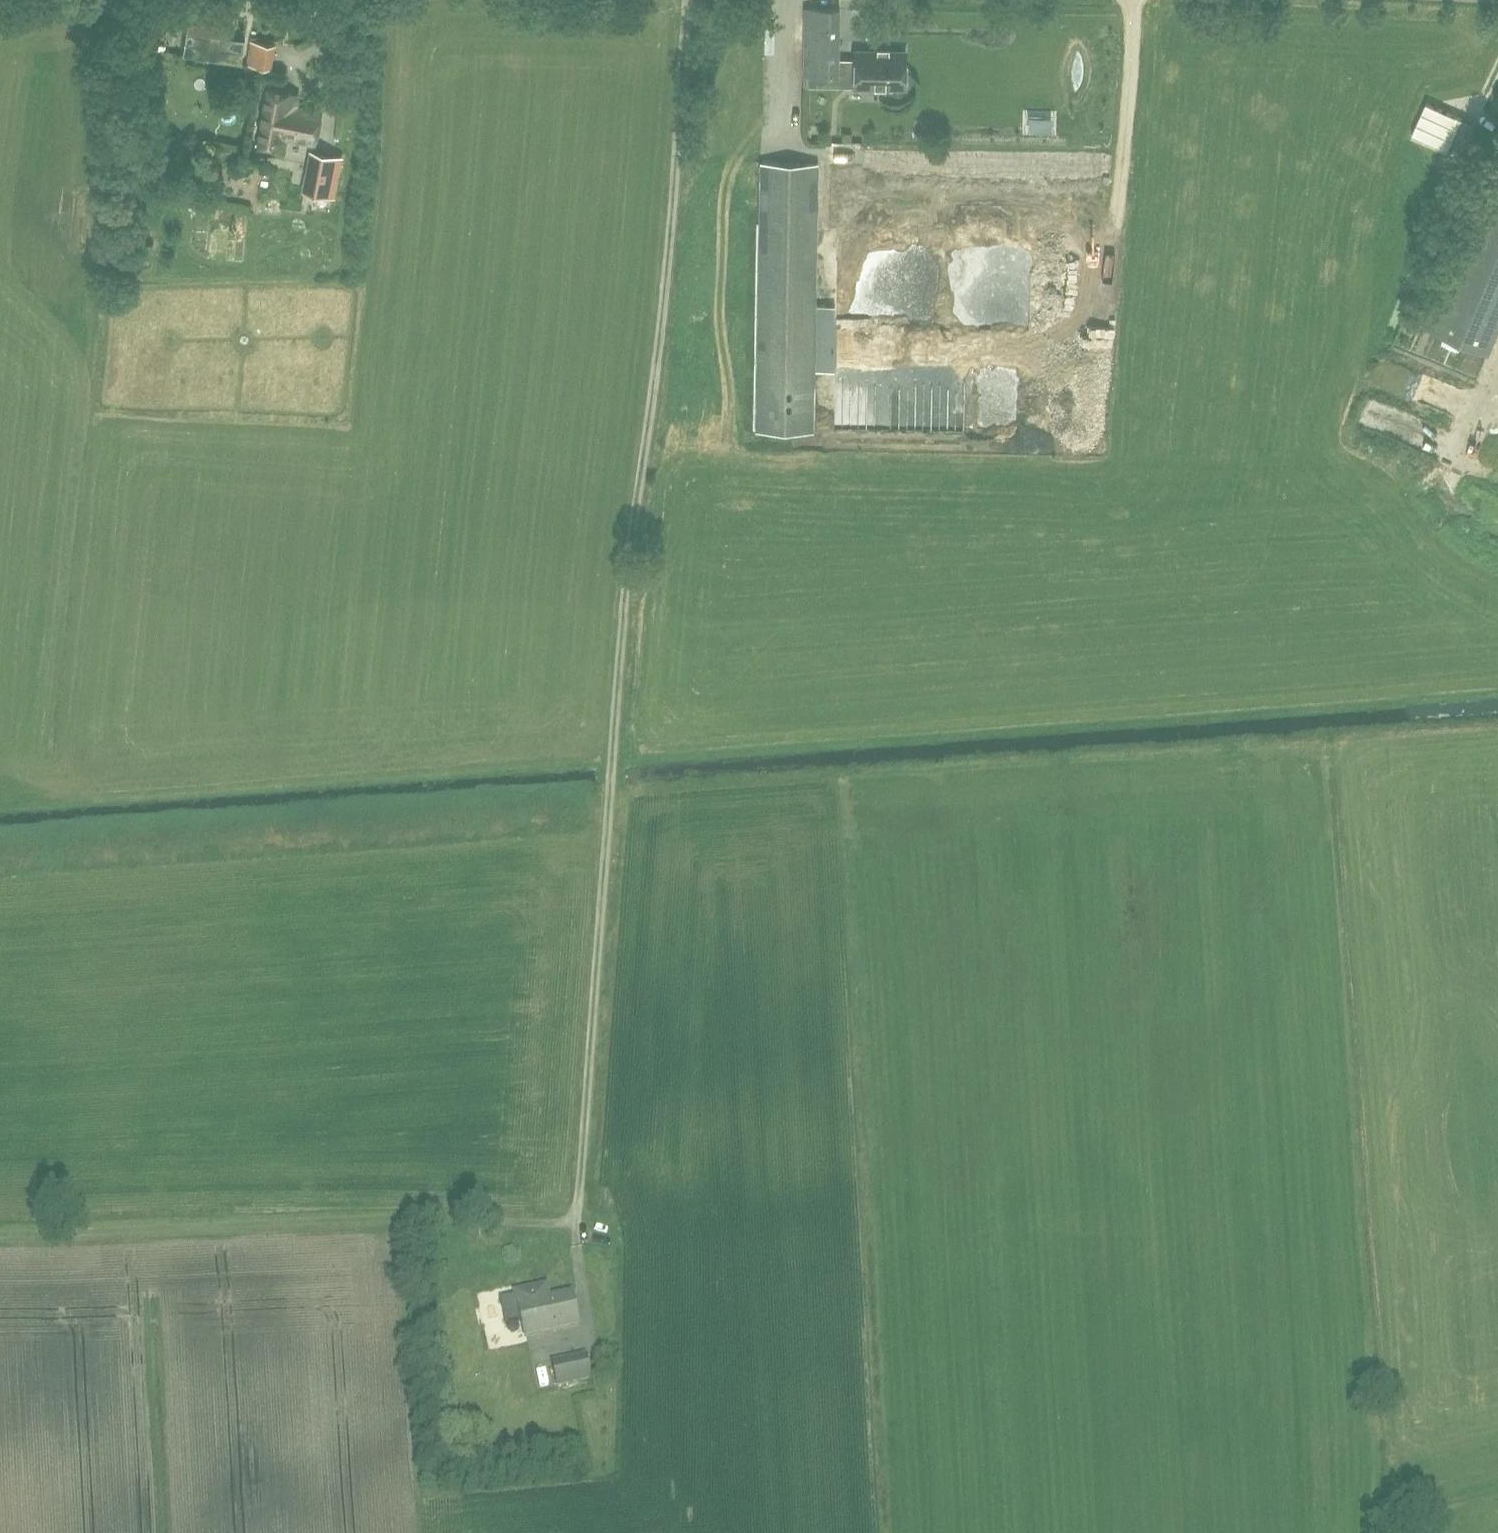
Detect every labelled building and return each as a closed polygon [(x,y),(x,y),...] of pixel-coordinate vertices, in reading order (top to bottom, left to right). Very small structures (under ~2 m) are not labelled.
[(855,63),(839,62),(840,8),(805,8),(804,75),(838,75),(838,74),(854,75),(854,86),(904,87),(905,52),(855,50),(855,63)] [(150,24),(139,22),(137,33),(148,35),(150,24)] [(236,63),(240,38),(182,29),(179,54),(236,63)] [(284,44),(263,36),(255,58),(276,65),(284,44)] [(266,88),(256,146),(277,150),(277,146),(282,147),(283,139),(313,144),(320,105),(291,100),(293,92),(266,88)] [(1474,124),(1426,102),(1411,136),(1459,157),(1474,124)] [(310,150),(301,192),(335,198),(343,157),(310,150)] [(762,161),(757,430),(814,431),(815,370),(816,305),(819,162),(762,161)] [(1461,263),(1451,259),(1424,324),(1488,352),(1497,329),(1497,176),(1461,263)] [(876,223),(875,207),(843,209),(844,225),(876,223)] [(1033,315),(1034,284),(994,282),(995,263),(902,259),(901,284),(910,284),(910,298),(1014,304),(1014,314),(1033,315)] [(839,384),(838,424),(1033,426),(1033,386),(995,385),(995,386),(888,385),(863,384),(864,373),(850,373),(850,384),(839,384)] [(514,1291),(524,1336),(578,1324),(571,1291),(539,1298),(536,1287),(514,1291)] [(550,1361),(556,1385),(590,1378),(585,1353),(550,1361)]
